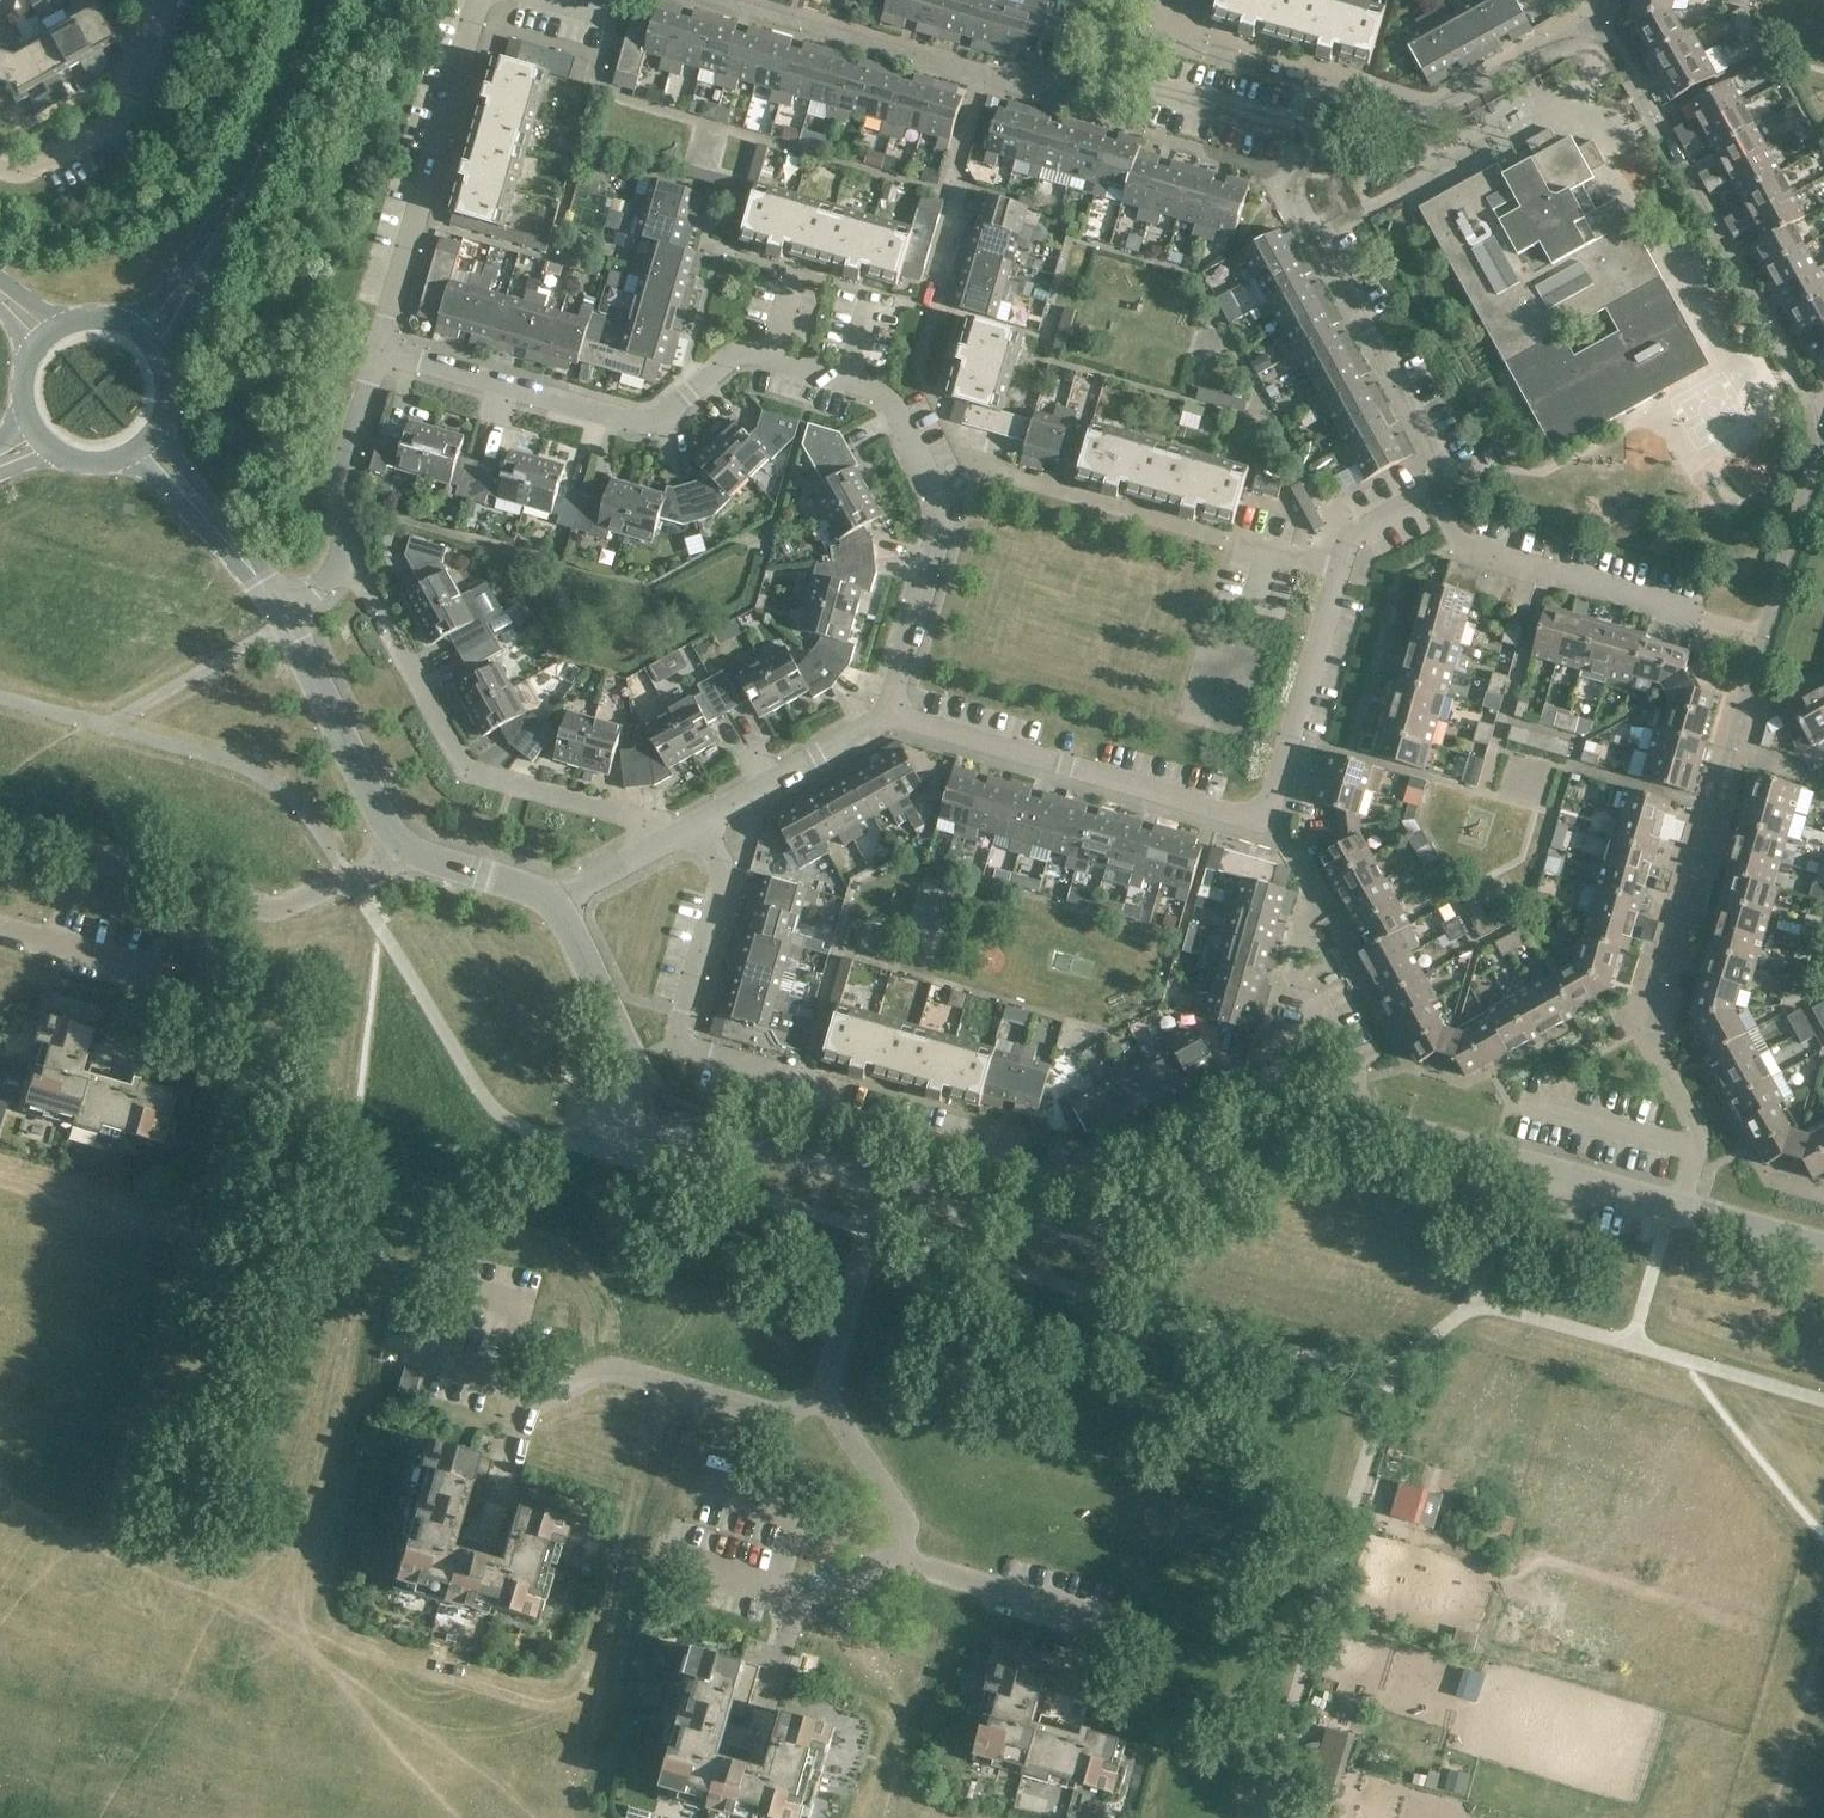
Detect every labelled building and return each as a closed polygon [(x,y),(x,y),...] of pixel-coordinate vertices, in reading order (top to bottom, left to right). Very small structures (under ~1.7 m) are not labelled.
[(882,21),(904,28),(907,17),(913,19),(919,0),(888,0),(882,21)] [(913,19),(919,21),(916,31),(938,37),(949,0),(919,0),(913,19)] [(938,37),(959,44),(962,33),(968,35),(979,0),(949,0),(938,37)] [(968,35),(975,37),(972,47),(993,54),(1007,4),(993,0),(979,0),(968,35)] [(1007,4),(993,54),(1014,60),(1017,49),(1024,51),(1038,0),(1027,0),(1024,9),(1007,4)] [(1041,0),(1038,0),(1024,51),(1030,53),(1027,63),(1049,70),(1064,20),(1045,15),(1049,2),(1041,0)] [(1213,19),(1242,28),(1240,34),(1242,35),(1242,34),(1253,37),(1253,38),(1254,38),(1257,31),(1244,27),(1248,14),(1264,19),(1263,23),(1266,24),(1263,34),(1291,42),(1303,0),(1219,0),(1213,19)] [(1291,42),(1319,50),(1317,57),(1319,57),(1319,56),(1331,59),(1331,60),(1332,61),(1334,53),(1321,49),(1325,36),(1342,41),(1341,45),(1343,46),(1340,56),(1370,65),(1386,9),(1385,8),(1384,10),(1383,10),(1381,18),(1370,15),(1373,7),(1349,0),(1303,0),(1291,42)] [(1483,0),(1470,0),(1472,4),(1457,13),(1482,58),(1502,47),(1496,38),(1502,35),(1483,0)] [(1502,35),(1507,32),(1512,41),(1533,30),(1516,0),(1483,0),(1502,35)] [(1631,16),(1671,12),(1675,0),(1636,0),(1631,16)] [(115,42),(92,1),(67,16),(70,20),(103,78),(115,71),(112,65),(108,59),(101,63),(96,53),(115,42)] [(660,2),(656,13),(646,51),(647,52),(663,56),(660,69),(671,72),(686,20),(680,18),(683,8),(660,2)] [(636,7),(625,45),(646,51),(656,13),(636,7)] [(1744,7),(1730,15),(1735,24),(1749,16),(1744,7)] [(1435,10),(1426,15),(1452,63),(1457,60),(1463,69),(1482,58),(1457,13),(1442,21),(1435,10)] [(692,22),(686,20),(671,72),(681,75),(685,62),(702,67),(716,18),(695,12),(692,22)] [(1684,34),(1671,12),(1631,16),(1651,52),(1651,53),(1684,35),(1684,34)] [(1452,63),(1426,15),(1416,20),(1423,32),(1406,41),(1431,87),(1451,75),(1446,66),(1452,63)] [(1753,25),(1749,16),(1735,24),(1740,33),(1753,25)] [(738,24),(716,18),(702,67),(719,72),(715,85),(725,88),(741,36),(735,34),(738,24)] [(103,78),(70,20),(46,33),(67,70),(83,61),(88,70),(83,73),(90,85),(103,78)] [(1759,34),(1753,25),(1740,33),(1744,42),(1759,34)] [(747,38),(741,36),(725,88),(736,91),(740,78),(757,83),(772,34),(750,28),(747,38)] [(1691,30),(1684,34),(1684,35),(1651,53),(1651,52),(1646,54),(1659,78),(1704,53),(1691,30)] [(67,70),(46,33),(22,46),(24,51),(42,83),(47,93),(54,105),(67,98),(60,86),(55,88),(50,79),(67,70)] [(793,40),(772,34),(757,83),(774,88),(770,101),(781,104),(796,52),(790,50),(793,40)] [(511,39),(505,60),(505,61),(543,72),(550,50),(511,39)] [(802,54),(796,52),(781,104),(792,107),(795,94),(812,99),(827,50),(805,43),(802,54)] [(647,52),(646,51),(625,45),(614,84),(636,91),(647,52)] [(589,61),(550,50),(543,72),(549,74),(582,84),(589,61)] [(849,56),(827,50),(812,99),(830,104),(826,117),(837,120),(852,68),(846,66),(849,56)] [(24,51),(11,58),(0,55),(0,84),(12,88),(14,91),(9,94),(15,104),(27,97),(25,93),(42,83),(24,51)] [(1717,76),(1704,53),(1659,78),(1671,101),(1717,76)] [(505,60),(494,57),(486,85),(480,83),(480,85),(481,85),(477,97),(476,97),(476,98),(484,100),(487,87),(500,91),(497,101),(495,108),(491,107),(491,109),(480,107),(472,135),(518,148),(522,136),(530,139),(545,86),(537,83),(540,72),(548,75),(549,74),(543,72),(505,61),(505,60)] [(858,70),(852,68),(837,120),(848,123),(851,110),(868,115),(883,66),(861,60),(858,70)] [(904,72),(883,66),(868,115),(885,120),(882,133),(892,136),(907,84),(901,82),(904,72)] [(913,86),(907,84),(892,136),(903,139),(906,126),(923,131),(938,82),(916,76),(913,86)] [(1739,100),(1729,81),(1689,103),(1702,127),(1747,101),(1745,97),(1739,100)] [(959,88),(938,82),(923,131),(940,135),(937,149),(948,152),(963,100),(956,98),(959,88)] [(650,87),(646,99),(660,103),(664,91),(650,87)] [(54,105),(47,93),(38,98),(45,110),(54,105)] [(989,97),(985,108),(996,111),(999,100),(989,97)] [(45,110),(38,98),(28,104),(33,116),(45,110)] [(706,101),(702,115),(715,120),(720,106),(706,101)] [(1749,105),(1747,101),(1702,127),(1714,149),(1754,127),(1744,108),(1749,105)] [(1000,153),(1017,158),(1031,108),(1009,102),(1006,113),(999,110),(984,162),(996,166),(1000,153)] [(721,105),(716,120),(727,123),(732,109),(721,105)] [(1052,115),(1031,108),(1017,158),(1033,163),(1030,176),(1041,179),(1056,127),(1049,125),(1052,115)] [(1062,128),(1056,127),(1041,179),(1068,187),(1086,124),(1065,118),(1062,128)] [(1688,122),(1684,124),(1674,129),(1679,139),(1693,131),(1688,122)] [(1108,130),(1086,124),(1068,187),(1095,194),(1111,143),(1105,141),(1108,130)] [(787,126),(783,138),(799,143),(803,131),(787,126)] [(1765,146),(1754,127),(1714,149),(1727,172),(1772,147),(1770,143),(1765,146)] [(1571,138),(1559,145),(1551,130),(1527,143),(1535,158),(1530,161),(1504,175),(1498,165),(1420,209),(1429,226),(1506,364),(1507,366),(1507,367),(1554,452),(1710,366),(1663,281),(1662,278),(1618,200),(1585,218),(1579,209),(1591,203),(1582,186),(1594,179),(1591,174),(1606,165),(1593,142),(1578,150),(1571,138)] [(1698,140),(1693,131),(1679,139),(1685,148),(1698,140)] [(1117,144),(1111,143),(1095,194),(1106,197),(1109,185),(1126,190),(1127,190),(1131,178),(1138,151),(1139,151),(1142,141),(1120,134),(1117,144)] [(518,148),(472,135),(464,163),(458,161),(458,162),(459,162),(455,174),(454,174),(454,175),(462,177),(465,164),(478,168),(473,185),(469,184),(469,187),(458,184),(450,213),(454,214),(466,217),(478,220),(490,224),(502,227),(504,227),(505,226),(497,224),(500,213),(508,215),(523,163),(515,160),(518,148)] [(770,148),(760,145),(756,157),(766,160),(770,148)] [(1774,151),(1772,147),(1727,172),(1718,176),(1723,185),(1732,180),(1739,194),(1780,172),(1769,154),(1774,151)] [(870,149),(866,162),(882,167),(887,154),(870,149)] [(1127,190),(1126,190),(1123,200),(1141,205),(1137,218),(1148,221),(1163,169),(1157,167),(1160,157),(1139,151),(1138,151),(1131,178),(1127,190)] [(766,160),(756,157),(753,169),(763,172),(766,160)] [(886,157),(883,168),(898,173),(902,161),(886,157)] [(1170,171),(1163,169),(1148,221),(1159,225),(1162,212),(1179,217),(1194,167),(1172,161),(1170,171)] [(687,177),(700,181),(702,171),(690,167),(687,177)] [(926,167),(922,179),(938,184),(942,172),(926,167)] [(1216,173),(1194,167),(1179,217),(1196,222),(1192,235),(1203,238),(1219,186),(1212,184),(1216,173)] [(1713,167),(1709,169),(1699,175),(1704,184),(1718,176),(1713,167)] [(763,172),(753,169),(749,181),(759,184),(763,172)] [(715,174),(702,171),(700,181),(712,184),(715,174)] [(1789,191),(1780,172),(1739,194),(1751,216),(1797,192),(1795,188),(1789,191)] [(727,177),(715,174),(712,184),(724,188),(727,177)] [(1723,185),(1718,176),(1704,184),(1708,193),(1723,185)] [(579,177),(576,189),(596,195),(599,183),(579,177)] [(739,181),(727,177),(724,188),(736,191),(739,181)] [(1225,187),(1219,186),(1203,238),(1213,240),(1217,228),(1236,233),(1250,184),(1228,177),(1225,187)] [(704,194),(654,180),(649,198),(636,194),(633,205),(685,219),(687,213),(697,216),(704,194)] [(759,184),(749,181),(746,193),(754,196),(756,196),(758,187),(759,184)] [(889,182),(885,193),(897,197),(901,186),(889,182)] [(823,205),(758,187),(756,196),(754,196),(751,207),(741,240),(769,248),(767,255),(768,255),(768,254),(781,258),(781,259),(782,259),(784,251),(772,247),(775,234),(792,239),(791,243),(793,244),(791,255),(819,263),(833,218),(821,214),(823,205)] [(1027,206),(977,192),(971,214),(981,217),(979,223),(1031,238),(1034,227),(1022,224),(1027,206)] [(1798,195),(1797,192),(1751,216),(1763,239),(1764,239),(1791,224),(1792,225),(1804,218),(1793,198),(1798,195)] [(922,197),(912,230),(911,236),(932,242),(944,203),(922,197)] [(615,199),(612,210),(626,214),(629,204),(615,199)] [(685,219),(633,205),(630,215),(643,219),(637,237),(654,242),(687,251),(688,249),(694,229),(684,225),(685,219)] [(845,221),(833,218),(819,263),(846,271),(845,277),(846,278),(846,277),(858,281),(859,281),(862,274),(849,270),(852,257),(869,262),(868,266),(871,267),(868,277),(898,286),(901,275),(900,275),(911,236),(912,230),(911,230),(908,239),(898,237),(901,227),(848,212),(845,221)] [(1738,212),(1733,214),(1723,220),(1729,229),(1743,221),(1738,212)] [(454,214),(452,223),(464,226),(466,217),(454,214)] [(478,220),(466,217),(464,226),(476,230),(478,220)] [(490,224),(478,220),(476,230),(488,233),(490,224)] [(1748,230),(1743,221),(1729,229),(1734,238),(1748,230)] [(1031,238),(979,223),(978,230),(967,227),(961,248),(1011,262),(1016,245),(1028,249),(1031,238)] [(502,227),(490,224),(488,233),(500,237),(502,227)] [(1764,239),(1763,239),(1751,246),(1764,269),(1803,247),(1792,225),(1791,224),(1764,239)] [(514,230),(504,227),(502,227),(500,237),(512,240),(514,230)] [(526,234),(514,230),(512,240),(524,244),(526,234)] [(1248,262),(1257,278),(1302,253),(1293,237),(1284,242),(1278,231),(1230,258),(1237,269),(1248,262)] [(538,237),(526,234),(524,244),(536,247),(538,237)] [(618,235),(614,247),(623,249),(627,238),(618,235)] [(1130,235),(1126,249),(1139,253),(1143,239),(1130,235)] [(932,242),(911,236),(900,275),(901,275),(921,281),(932,242)] [(550,241),(538,237),(536,247),(548,251),(550,241)] [(439,321),(451,283),(452,283),(456,270),(463,244),(441,238),(430,277),(419,315),(439,321)] [(687,251),(654,242),(650,257),(636,254),(633,264),(686,279),(688,273),(698,276),(704,254),(688,249),(687,251)] [(1816,270),(1803,247),(1764,269),(1776,292),(1816,270)] [(1011,262),(961,248),(955,270),(966,273),(964,279),(1016,293),(1019,283),(1006,279),(1011,262)] [(1313,272),(1302,253),(1257,278),(1265,293),(1254,299),(1259,308),(1306,283),(1303,277),(1313,272)] [(686,279),(633,264),(630,275),(643,279),(638,296),(688,310),(694,288),(684,285),(686,279)] [(483,278),(456,270),(452,283),(451,283),(439,321),(436,332),(458,338),(461,328),(468,330),(483,278)] [(1816,270),(1776,292),(1789,313),(1823,295),(1823,284),(1816,270)] [(532,277),(528,290),(538,293),(542,280),(532,277)] [(493,281),(483,278),(468,330),(474,332),(471,342),(492,348),(507,299),(490,294),(493,281)] [(1016,293),(964,279),(962,285),(952,282),(945,304),(995,319),(1000,300),(1012,304),(1016,293)] [(1021,280),(1017,293),(1030,297),(1034,284),(1021,280)] [(1310,289),(1306,283),(1259,308),(1264,318),(1276,312),(1284,327),(1330,303),(1319,284),(1310,289)] [(524,304),(507,299),(492,348),(514,354),(517,344),(523,346),(538,294),(528,291),(524,304)] [(548,297),(538,294),(523,346),(529,348),(526,358),(547,364),(562,315),(545,310),(548,297)] [(587,294),(584,304),(594,307),(597,297),(587,294)] [(1789,313),(1802,336),(1823,324),(1823,295),(1789,313)] [(688,310),(638,296),(634,312),(620,309),(617,319),(670,334),(671,328),(682,331),(688,310)] [(1340,322),(1330,303),(1284,327),(1293,343),(1281,349),(1286,359),(1334,333),(1331,327),(1340,322)] [(579,320),(562,315),(547,364),(568,370),(571,360),(579,362),(585,339),(594,310),(582,307),(579,320)] [(1076,311),(1066,308),(1062,320),(1073,323),(1076,311)] [(1239,309),(1226,316),(1230,323),(1243,316),(1239,309)] [(1025,334),(969,318),(961,345),(955,344),(954,345),(955,345),(952,357),(951,357),(951,358),(958,360),(962,348),(975,351),(970,368),(966,367),(965,370),(955,367),(946,397),(957,400),(995,410),(1002,411),(1002,410),(993,407),(996,397),(1005,400),(1020,346),(1012,344),(1015,333),(1023,336),(1023,335),(1025,335),(1025,334)] [(1030,318),(1027,328),(1039,331),(1042,321),(1030,318)] [(670,334),(617,319),(614,330),(627,334),(623,350),(661,361),(661,362),(672,366),(678,343),(668,340),(670,334)] [(1073,323),(1062,320),(1059,332),(1069,335),(1073,323)] [(1802,336),(1814,359),(1823,353),(1823,324),(1802,336)] [(589,329),(586,338),(600,342),(602,333),(589,329)] [(1069,335),(1059,332),(1056,344),(1066,347),(1069,335)] [(1337,338),(1334,333),(1286,359),(1291,367),(1292,369),(1303,362),(1312,378),(1358,353),(1347,333),(1337,338)] [(623,350),(585,339),(579,362),(584,364),(593,366),(617,373),(654,383),(661,362),(661,361),(623,350)] [(1066,347),(1056,344),(1052,356),(1062,359),(1066,347)] [(1369,373),(1358,353),(1312,378),(1321,394),(1309,400),(1315,410),(1362,384),(1359,378),(1369,373)] [(1814,359),(1823,377),(1823,353),(1814,359)] [(1267,356),(1252,364),(1258,374),(1273,366),(1267,356)] [(584,364),(580,379),(588,382),(593,366),(584,364)] [(1274,384),(1267,389),(1272,398),(1280,394),(1274,384)] [(1366,389),(1362,384),(1315,410),(1320,420),(1332,413),(1340,429),(1385,404),(1375,384),(1366,389)] [(1212,391),(1200,388),(1197,398),(1209,402),(1212,391)] [(1224,395),(1212,391),(1209,402),(1221,405),(1224,395)] [(1236,398),(1224,395),(1221,405),(1233,409),(1236,398)] [(1248,402),(1236,398),(1233,409),(1246,412),(1248,402)] [(995,410),(957,400),(951,421),(989,432),(995,410)] [(1187,402),(1184,411),(1203,416),(1205,408),(1187,402)] [(1396,423),(1385,404),(1340,429),(1348,444),(1337,450),(1342,460),(1390,434),(1387,428),(1396,423)] [(1035,413),(1033,421),(1027,443),(1021,463),(1043,470),(1046,459),(1052,461),(1068,409),(1057,406),(1053,418),(1035,413)] [(1078,412),(1068,409),(1052,461),(1059,463),(1056,473),(1078,480),(1094,425),(1095,423),(1093,423),(1092,429),(1075,424),(1078,412)] [(1002,411),(995,410),(989,432),(1027,443),(1033,421),(1002,411)] [(1315,410),(1301,417),(1307,428),(1320,420),(1315,410)] [(800,421),(763,411),(758,427),(750,436),(736,422),(715,441),(749,476),(769,458),(772,461),(795,439),(800,421)] [(404,441),(381,434),(370,471),(386,475),(388,466),(424,477),(437,430),(409,422),(404,441)] [(841,433),(809,424),(803,445),(824,483),(811,490),(825,515),(868,492),(854,467),(858,465),(841,433)] [(1095,425),(1094,425),(1078,480),(1105,488),(1103,494),(1105,494),(1105,493),(1117,497),(1116,498),(1118,498),(1120,490),(1107,487),(1111,473),(1128,478),(1127,482),(1129,483),(1126,494),(1155,502),(1168,456),(1156,452),(1158,444),(1106,429),(1103,436),(1093,433),(1095,425)] [(465,438),(437,430),(424,477),(459,487),(456,496),(471,500),(482,463),(459,457),(465,438)] [(1393,439),(1390,434),(1342,460),(1348,470),(1359,463),(1369,480),(1413,455),(1402,434),(1393,439)] [(749,476),(715,441),(695,461),(708,475),(703,480),(689,484),(698,521),(713,517),(732,499),(729,495),(749,476)] [(505,470),(482,463),(471,500),(487,504),(489,496),(525,506),(538,459),(511,451),(505,470)] [(1180,459),(1168,456),(1155,502),(1182,510),(1180,516),(1182,517),(1182,516),(1194,519),(1194,520),(1195,520),(1197,514),(1197,513),(1184,509),(1188,496),(1205,501),(1204,505),(1206,506),(1203,516),(1233,525),(1249,469),(1248,469),(1248,470),(1247,470),(1244,478),(1233,475),(1236,467),(1183,451),(1180,459)] [(566,467),(538,459),(525,506),(560,516),(557,525),(573,529),(583,492),(560,486),(566,467)] [(1283,480),(1258,473),(1253,490),(1279,497),(1283,480)] [(798,476),(794,485),(802,488),(805,479),(798,476)] [(606,499),(583,492),(573,529),(608,539),(611,531),(626,535),(639,488),(612,480),(606,499)] [(1291,488),(1297,499),(1306,494),(1300,483),(1291,488)] [(698,521),(689,484),(674,488),(668,486),(665,496),(639,488),(626,535),(653,543),(660,518),(684,525),(698,521)] [(882,517),(868,492),(825,515),(842,545),(835,546),(837,562),(875,558),(874,543),(865,527),(882,517)] [(1312,505),(1306,494),(1297,499),(1303,510),(1312,505)] [(1319,516),(1312,505),(1303,510),(1309,521),(1319,516)] [(1325,527),(1319,516),(1309,521),(1315,532),(1325,527)] [(379,524),(375,541),(391,546),(396,529),(379,524)] [(405,595),(419,620),(461,596),(443,564),(448,548),(411,537),(406,556),(422,585),(405,595)] [(877,573),(875,558),(837,562),(819,564),(808,603),(854,616),(862,590),(871,593),(877,573)] [(1452,561),(1447,581),(1445,587),(1459,591),(1466,565),(1452,561)] [(1480,569),(1466,565),(1459,591),(1473,595),(1480,569)] [(1445,587),(1430,583),(1423,608),(1466,621),(1473,596),(1473,595),(1459,591),(1445,587)] [(479,628),(461,596),(419,620),(432,645),(450,636),(461,656),(495,638),(487,624),(479,628)] [(854,616),(808,603),(800,630),(822,637),(820,641),(811,653),(841,677),(850,665),(856,645),(847,643),(854,616)] [(1571,615),(1546,607),(1532,656),(1557,663),(1571,615)] [(1466,621),(1423,608),(1415,633),(1459,645),(1466,621)] [(1596,621),(1571,615),(1557,663),(1582,671),(1596,621)] [(1621,629),(1596,621),(1582,671),(1607,678),(1621,629)] [(1508,623),(1505,632),(1520,637),(1523,628),(1508,623)] [(514,628),(501,635),(506,644),(519,637),(514,628)] [(1647,636),(1621,629),(1607,678),(1633,685),(1635,677),(1645,641),(1646,641),(1647,636)] [(1520,637),(1505,632),(1502,643),(1517,647),(1520,637)] [(1459,645),(1415,633),(1408,658),(1452,670),(1459,645)] [(495,638),(461,656),(469,670),(494,656),(502,652),(495,638)] [(1635,677),(1658,684),(1656,692),(1660,693),(1686,679),(1687,676),(1686,674),(1685,674),(1691,654),(1646,641),(1645,641),(1635,677)] [(786,647),(761,661),(785,704),(809,690),(813,699),(832,689),(841,677),(811,653),(802,665),(798,667),(786,647)] [(1408,658),(1401,682),(1401,683),(1445,696),(1452,670),(1408,658)] [(659,661),(650,667),(659,682),(668,677),(659,661)] [(785,704),(761,661),(749,668),(747,664),(741,662),(711,678),(729,712),(750,700),(760,717),(785,704)] [(469,712),(512,688),(499,663),(456,687),(469,712)] [(1493,673),(1490,683),(1506,688),(1509,677),(1493,673)] [(729,712),(711,678),(697,686),(701,694),(669,712),(693,754),(718,741),(708,723),(729,712)] [(1396,681),(1389,706),(1438,720),(1445,696),(1401,683),(1401,682),(1396,681)] [(1506,688),(1490,683),(1487,693),(1503,697),(1506,688)] [(1693,688),(1691,687),(1665,701),(1663,706),(1671,708),(1664,731),(1664,732),(1700,743),(1700,742),(1714,697),(1694,691),(1694,690),(1693,688)] [(529,718),(512,688),(469,712),(483,737),(501,728),(510,744),(521,753),(545,723),(533,713),(529,718)] [(1814,695),(1823,713),(1823,689),(1814,695)] [(1814,695),(1779,714),(1789,731),(1800,725),(1813,748),(1823,742),(1823,713),(1814,695)] [(1528,704),(1519,702),(1514,717),(1524,720),(1528,704)] [(1438,720),(1389,706),(1382,731),(1431,745),(1438,720)] [(595,720),(568,712),(556,759),(582,767),(595,720)] [(693,754),(669,712),(634,731),(636,750),(640,788),(655,786),(674,776),(669,768),(693,754)] [(1559,713),(1555,729),(1564,731),(1569,716),(1559,713)] [(1579,719),(1569,716),(1564,731),(1574,734),(1579,719)] [(623,728),(595,720),(582,767),(608,774),(623,728)] [(545,723),(521,753),(533,763),(557,733),(545,723)] [(1479,723),(1476,733),(1492,737),(1494,727),(1479,723)] [(1522,729),(1512,726),(1507,741),(1518,744),(1522,729)] [(1767,728),(1762,746),(1771,748),(1776,731),(1767,728)] [(1532,732),(1522,729),(1518,744),(1527,747),(1532,732)] [(1657,729),(1649,755),(1698,769),(1705,744),(1700,742),(1700,743),(1664,732),(1664,731),(1657,729)] [(1431,745),(1382,731),(1374,757),(1423,771),(1431,745)] [(1541,735),(1532,732),(1527,747),(1537,750),(1541,735)] [(1492,737),(1476,733),(1473,743),(1489,747),(1492,737)] [(1551,737),(1541,735),(1537,750),(1546,753),(1551,737)] [(1611,735),(1609,741),(1618,744),(1620,738),(1611,735)] [(1560,740),(1551,737),(1546,753),(1556,755),(1560,740)] [(1570,743),(1560,740),(1556,755),(1566,758),(1570,743)] [(924,786),(899,741),(879,752),(884,761),(879,764),(905,812),(914,807),(908,795),(924,786)] [(636,750),(621,751),(625,789),(640,788),(636,750)] [(1343,757),(1328,753),(1321,779),(1365,791),(1373,766),(1343,757)] [(1600,758),(1583,753),(1581,762),(1597,767),(1600,758)] [(1698,769),(1649,755),(1642,780),(1690,794),(1698,769)] [(868,758),(848,769),(873,814),(889,806),(895,817),(905,812),(879,764),(873,767),(868,758)] [(955,834),(965,837),(981,785),(975,783),(977,773),(955,767),(941,816),(959,822),(955,834)] [(873,814),(848,769),(829,780),(833,789),(828,792),(854,839),(864,834),(858,823),(873,814)] [(1465,772),(1462,782),(1477,786),(1480,777),(1465,772)] [(1801,788),(1752,774),(1745,799),(1794,813),(1801,788)] [(987,787),(981,785),(965,837),(976,840),(980,828),(997,833),(1011,783),(989,777),(987,787)] [(1428,782),(1412,777),(1409,788),(1425,792),(1428,782)] [(1365,791),(1321,779),(1313,803),(1337,810),(1339,828),(1359,825),(1358,816),(1365,791)] [(1033,789),(1011,783),(997,833),(1014,838),(1010,850),(1021,853),(1036,801),(1030,799),(1033,789)] [(818,786),(798,797),(823,842),(838,833),(845,845),(854,839),(828,792),(823,795),(818,786)] [(1662,800),(1626,789),(1620,811),(1615,809),(1613,813),(1688,835),(1691,825),(1666,818),(1670,802),(1662,800)] [(1042,803),(1036,801),(1021,853),(1031,856),(1035,844),(1052,849),(1067,799),(1045,793),(1042,803)] [(823,842),(798,797),(778,808),(783,817),(777,820),(803,868),(814,862),(807,850),(823,842)] [(1088,806),(1067,799),(1052,849),(1069,854),(1066,866),(1076,869),(1092,817),(1085,816),(1088,806)] [(1794,813),(1745,799),(1737,824),(1742,826),(1742,825),(1786,838),(1794,813)] [(1409,804),(1404,821),(1415,820),(1419,806),(1409,804)] [(914,808),(906,813),(916,831),(924,826),(914,808)] [(1098,819),(1092,817),(1076,869),(1087,872),(1091,860),(1108,865),(1122,815),(1101,809),(1098,819)] [(905,813),(896,819),(899,826),(909,820),(905,813)] [(1688,835),(1613,813),(1612,817),(1618,819),(1612,840),(1656,852),(1660,837),(1685,844),(1688,835)] [(1144,821),(1122,815),(1108,865),(1125,870),(1121,882),(1132,885),(1147,833),(1141,832),(1144,821)] [(1153,835),(1147,833),(1132,885),(1142,888),(1146,876),(1162,881),(1177,831),(1156,825),(1153,835)] [(1360,835),(1359,825),(1339,828),(1341,845),(1320,856),(1332,879),(1372,857),(1360,835)] [(1742,825),(1742,826),(1735,850),(1779,863),(1786,838),(1742,825)] [(1198,838),(1177,831),(1162,881),(1179,886),(1175,899),(1187,902),(1202,850),(1195,848),(1198,838)] [(1553,836),(1550,848),(1561,852),(1565,840),(1553,836)] [(1656,852),(1612,840),(1606,860),(1600,858),(1599,863),(1649,877),(1656,852)] [(1434,852),(1430,844),(1416,851),(1420,860),(1434,852)] [(1252,858),(1213,847),(1207,869),(1246,880),(1246,879),(1252,858)] [(1779,863),(1735,850),(1728,875),(1772,887),(1779,863)] [(1439,861),(1434,852),(1420,860),(1425,869),(1439,861)] [(1385,879),(1372,857),(1332,879),(1345,902),(1385,879)] [(1290,869),(1252,858),(1246,879),(1284,890),(1284,889),(1290,869)] [(1547,858),(1543,873),(1556,876),(1560,861),(1547,858)] [(1649,877),(1599,863),(1597,867),(1603,869),(1597,889),(1642,902),(1649,877)] [(1676,874),(1661,870),(1658,880),(1674,884),(1676,874)] [(996,871),(993,880),(1008,884),(1010,875),(996,871)] [(1818,874),(1815,884),(1823,886),(1823,876),(1818,874)] [(1452,883),(1447,875),(1433,883),(1438,891),(1452,883)] [(1772,887),(1728,875),(1721,900),(1770,914),(1777,888),(1772,887)] [(756,880),(749,902),(799,916),(803,900),(816,903),(820,891),(768,876),(766,883),(756,880)] [(1028,879),(1025,889),(1039,893),(1042,883),(1028,879)] [(1284,890),(1246,879),(1246,880),(1241,896),(1228,893),(1225,903),(1277,918),(1279,912),(1289,915),(1295,893),(1284,889),(1284,890)] [(1398,902),(1385,879),(1345,902),(1358,924),(1398,902)] [(1674,884),(1658,880),(1655,889),(1671,894),(1674,884)] [(1202,886),(1199,896),(1225,903),(1228,893),(1202,886)] [(1647,919),(1637,917),(1642,902),(1597,889),(1591,910),(1586,908),(1585,912),(1635,927),(1644,929),(1647,919)] [(1478,899),(1473,890),(1459,898),(1464,907),(1478,899)] [(1086,892),(1082,905),(1095,909),(1098,898),(1098,896),(1086,892)] [(1199,896),(1196,907),(1222,914),(1225,903),(1199,896)] [(1098,898),(1095,909),(1122,917),(1126,906),(1098,898)] [(1483,908),(1478,899),(1464,907),(1469,916),(1483,908)] [(1770,914),(1721,900),(1714,925),(1763,939),(1770,914)] [(799,916),(749,902),(743,923),(753,926),(752,932),(803,948),(806,937),(794,933),(799,916)] [(1410,926),(1398,902),(1358,924),(1370,946),(1399,931),(1400,932),(1410,926)] [(1277,918),(1225,903),(1222,914),(1235,918),(1230,935),(1279,949),(1285,927),(1275,924),(1277,918)] [(1126,906),(1122,917),(1140,922),(1143,911),(1126,905),(1126,906)] [(1509,905),(1499,910),(1507,924),(1516,919),(1509,905)] [(1487,916),(1483,908),(1469,916),(1473,924),(1482,919),(1487,916)] [(1507,924),(1499,910),(1490,915),(1498,929),(1507,924)] [(1635,927),(1585,912),(1583,916),(1589,918),(1583,938),(1620,949),(1620,950),(1627,952),(1635,927)] [(1806,914),(1804,924),(1819,928),(1822,918),(1806,914)] [(1166,915),(1163,926),(1175,929),(1178,919),(1166,915)] [(1498,929),(1490,915),(1487,916),(1482,919),(1490,934),(1498,929)] [(1462,926),(1457,917),(1443,925),(1448,934),(1462,926)] [(1490,934),(1482,919),(1473,924),(1481,938),(1490,934)] [(1662,924),(1647,919),(1644,929),(1644,930),(1659,934),(1662,924)] [(1819,928),(1804,924),(1801,934),(1816,938),(1819,928)] [(1763,939),(1714,925),(1707,949),(1756,963),(1763,939)] [(1466,935),(1462,926),(1448,934),(1452,942),(1466,935)] [(1522,928),(1513,933),(1521,947),(1530,942),(1522,928)] [(1659,934),(1644,930),(1641,939),(1657,943),(1659,934)] [(1399,931),(1370,946),(1359,953),(1372,976),(1411,954),(1400,932),(1399,931)] [(803,948),(752,932),(750,938),(740,936),(734,957),(783,972),(788,955),(800,958),(803,948)] [(1521,947),(1513,933),(1503,938),(1511,952),(1521,947)] [(1279,949),(1230,935),(1225,952),(1212,948),(1209,959),(1261,974),(1263,967),(1273,970),(1279,949)] [(808,938),(805,948),(821,952),(824,942),(808,938)] [(1511,952),(1503,938),(1495,943),(1503,957),(1511,952)] [(1620,949),(1583,938),(1576,964),(1608,989),(1620,950),(1620,949)] [(1756,963),(1707,949),(1699,975),(1705,976),(1705,975),(1741,986),(1748,989),(1756,963)] [(1798,949),(1795,958),(1809,962),(1812,954),(1798,949)] [(1424,976),(1411,954),(1372,976),(1384,998),(1424,976)] [(1199,956),(1196,966),(1206,969),(1209,959),(1199,956)] [(783,972),(734,957),(728,979),(737,982),(736,988),(788,1003),(791,992),(778,989),(783,972)] [(855,960),(844,957),(841,969),(851,972),(855,960)] [(1261,974),(1209,959),(1206,969),(1219,973),(1214,990),(1264,1004),(1270,983),(1260,980),(1261,974)] [(1553,960),(1547,963),(1552,972),(1558,968),(1553,960)] [(1792,963),(1790,973),(1805,977),(1808,968),(1792,963)] [(1608,989),(1576,964),(1553,976),(1571,1009),(1572,1009),(1608,989)] [(851,972),(841,969),(837,982),(848,984),(851,972)] [(1805,977),(1790,973),(1787,983),(1802,987),(1805,977)] [(1705,975),(1705,976),(1693,1015),(1734,1011),(1741,986),(1705,975)] [(1437,1000),(1424,976),(1384,998),(1397,1021),(1430,1003),(1430,1004),(1437,1000)] [(1571,1009),(1553,976),(1531,989),(1553,1028),(1576,1015),(1572,1009),(1571,1009)] [(848,984),(837,982),(834,994),(844,997),(848,984)] [(1802,987),(1787,983),(1784,993),(1799,997),(1802,987)] [(788,1003),(736,988),(734,994),(724,991),(717,1013),(761,1025),(767,1026),(772,1010),(784,1013),(788,1003)] [(1553,1028),(1531,989),(1508,1001),(1530,1040),(1553,1028)] [(41,1019),(93,1033),(106,1037),(114,1010),(42,990),(34,1017),(41,1019)] [(1264,1004),(1214,990),(1209,1007),(1197,1003),(1193,1015),(1246,1030),(1248,1023),(1257,1026),(1264,1004)] [(953,992),(951,1000),(954,1006),(963,1009),(967,995),(953,992)] [(844,997),(834,994),(830,1006),(840,1009),(841,1007),(844,997)] [(1530,1040),(1508,1001),(1485,1014),(1489,1021),(1490,1021),(1507,1053),(1530,1040)] [(1430,1003),(1397,1021),(1420,1063),(1437,1054),(1438,1054),(1441,1055),(1443,1054),(1447,1055),(1452,1057),(1453,1059),(1455,1059),(1456,1059),(1465,1076),(1507,1053),(1490,1021),(1489,1021),(1467,1033),(1464,1026),(1460,1028),(1455,1026),(1451,1025),(1449,1022),(1442,1025),(1430,1004),(1430,1003)] [(1812,1009),(1817,1018),(1823,1014),(1823,1003),(1812,1009)] [(840,1009),(830,1006),(827,1018),(837,1021),(840,1009)] [(833,1033),(829,1045),(825,1056),(824,1061),(852,1069),(850,1076),(852,1076),(853,1075),(864,1079),(864,1080),(865,1080),(867,1073),(854,1069),(858,1056),(875,1061),(874,1064),(877,1065),(874,1076),(903,1084),(918,1029),(841,1007),(840,1009),(837,1021),(833,1033)] [(1801,1009),(1787,1017),(1792,1026),(1806,1018),(1801,1009)] [(1746,1034),(1734,1011),(1693,1015),(1712,1051),(1713,1052),(1746,1034)] [(761,1025),(717,1013),(711,1034),(755,1047),(761,1025)] [(837,1021),(827,1018),(823,1030),(833,1033),(837,1021)] [(1811,1027),(1806,1018),(1792,1026),(1796,1035),(1811,1027)] [(93,1033),(41,1019),(27,1068),(33,1070),(21,1113),(123,1142),(125,1135),(168,1147),(183,1095),(138,1082),(138,1080),(131,1079),(129,1087),(104,1080),(105,1075),(103,1071),(90,1067),(88,1076),(81,1074),(86,1058),(93,1033)] [(767,1026),(761,1025),(755,1047),(799,1059),(805,1038),(767,1026)] [(1816,1036),(1811,1027),(1796,1035),(1802,1044),(1816,1036)] [(994,1051),(918,1029),(903,1084),(930,1092),(928,1098),(929,1099),(930,1098),(942,1101),(941,1102),(942,1102),(945,1095),(932,1091),(936,1078),(952,1083),(951,1087),(954,1088),(951,1098),(981,1106),(982,1102),(981,1101),(995,1052),(994,1051)] [(833,1033),(823,1030),(820,1042),(829,1045),(833,1033)] [(1239,1030),(1232,1053),(1248,1058),(1255,1034),(1239,1030)] [(1176,1031),(1166,1037),(1192,1084),(1198,1081),(1203,1090),(1224,1079),(1199,1034),(1183,1043),(1176,1031)] [(1758,1056),(1746,1034),(1713,1052),(1712,1051),(1706,1055),(1718,1078),(1758,1056)] [(1192,1084),(1166,1037),(1157,1042),(1163,1054),(1148,1062),(1173,1107),(1192,1096),(1187,1087),(1192,1084)] [(829,1045),(820,1042),(816,1054),(825,1056),(829,1045)] [(995,1050),(995,1052),(981,1101),(982,1102),(1003,1108),(1006,1097),(1012,1099),(1027,1048),(1016,1045),(1013,1057),(997,1052),(997,1050),(995,1050)] [(1038,1051),(1027,1048),(1012,1099),(1018,1101),(1015,1111),(1038,1118),(1052,1067),(1051,1066),(1050,1068),(1035,1063),(1038,1051)] [(1781,1073),(1769,1050),(1758,1056),(1718,1078),(1731,1100),(1781,1073)] [(1127,1059),(1117,1064),(1143,1112),(1148,1109),(1153,1118),(1173,1107),(1148,1062),(1134,1070),(1127,1059)] [(1143,1112),(1117,1064),(1108,1070),(1114,1081),(1098,1090),(1123,1135),(1143,1124),(1138,1115),(1143,1112)] [(1794,1096),(1781,1073),(1731,1100),(1743,1123),(1776,1105),(1776,1106),(1794,1096)] [(1099,1139),(1103,1146),(1123,1135),(1098,1090),(1083,1098),(1077,1087),(1066,1093),(1093,1142),(1099,1139)] [(1743,1123),(1767,1166),(1784,1156),(1785,1157),(1787,1158),(1789,1157),(1793,1158),(1799,1159),(1800,1161),(1802,1162),(1803,1161),(1812,1179),(1823,1172),(1823,1130),(1815,1135),(1811,1128),(1807,1130),(1802,1129),(1798,1127),(1796,1124),(1788,1128),(1776,1106),(1776,1105),(1743,1123)] [(1040,1116),(1037,1125),(1046,1128),(1049,1119),(1040,1116)] [(420,1372),(404,1368),(396,1394),(412,1399),(414,1394),(420,1372)] [(397,1490),(411,1494),(455,1507),(462,1509),(476,1513),(492,1460),(412,1437),(397,1490)] [(1424,1490),(1400,1484),(1391,1516),(1414,1523),(1424,1490)] [(455,1507),(411,1494),(404,1519),(411,1521),(391,1588),(493,1617),(495,1610),(537,1622),(566,1521),(515,1506),(499,1563),(481,1557),(484,1548),(460,1542),(457,1550),(451,1549),(462,1509),(455,1507)] [(1495,1517),(1491,1532),(1509,1536),(1513,1521),(1495,1517)] [(584,1564),(581,1575),(589,1578),(592,1567),(584,1564)] [(572,1580),(566,1601),(581,1605),(587,1585),(572,1580)] [(993,1667),(1044,1681),(1058,1685),(1066,1658),(994,1637),(986,1665),(993,1667)] [(680,1701),(671,1730),(678,1732),(660,1795),(740,1817),(764,1817),(766,1817),(810,1817),(836,1728),(784,1713),(777,1740),(768,1770),(750,1765),(753,1756),(728,1749),(726,1758),(719,1756),(731,1715),(745,1720),(760,1667),(681,1644),(666,1697),(680,1701)] [(1044,1681),(993,1667),(979,1717),(985,1719),(973,1761),(1075,1790),(1077,1783),(1119,1796),(1127,1768),(1120,1766),(1127,1741),(1090,1731),(1090,1729),(1083,1727),(1079,1743),(1050,1735),(1052,1728),(1055,1729),(1056,1723),(1054,1719),(1041,1715),(1039,1724),(1033,1722),(1044,1681)] [(970,1706),(968,1713),(976,1715),(978,1709),(970,1706)] [(1327,1729),(1318,1758),(1342,1765),(1351,1736),(1327,1729)] [(1342,1765),(1318,1758),(1309,1788),(1333,1796),(1342,1765)] [(1430,1771),(1426,1788),(1435,1790),(1439,1774),(1430,1771)] [(1450,1774),(1446,1790),(1464,1795),(1468,1778),(1450,1774)] [(1414,1775),(1412,1784),(1423,1786),(1425,1777),(1414,1775)] [(966,1781),(962,1796),(972,1798),(976,1783),(966,1781)] [(627,1817),(628,1817),(651,1817),(652,1813),(630,1807),(627,1817)]
